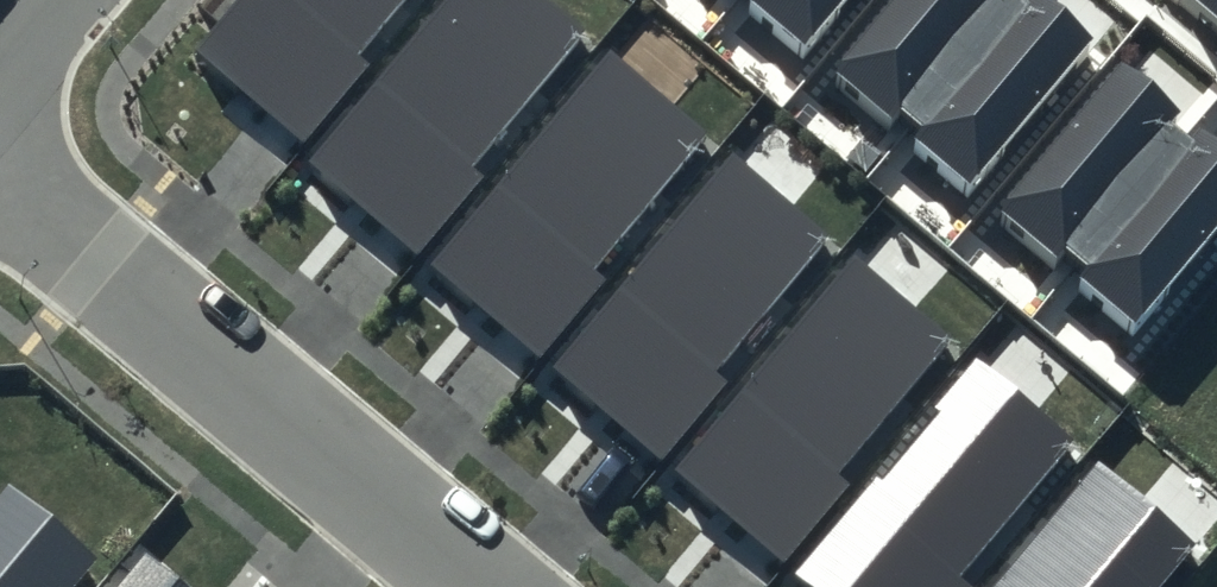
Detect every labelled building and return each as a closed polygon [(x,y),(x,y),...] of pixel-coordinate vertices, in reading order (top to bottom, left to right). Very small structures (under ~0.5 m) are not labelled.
[(303,145),(370,65),(358,54),(404,0),(234,0),(191,51),(303,145)] [(417,254),(484,175),(472,164),(587,29),(552,0),(441,0),(305,161),(417,254)] [(754,1),(744,13),(802,61),(853,0),(752,0),(754,1)] [(835,85),(891,131),(899,122),(920,140),(910,151),(968,199),(1092,53),(1037,7),(1029,17),(1009,0),(907,0),(835,85)] [(1173,3),(1216,39),(1216,0),(1176,0),(1173,3)] [(430,264),(542,358),(609,278),(597,268),(711,132),(612,49),(430,264)] [(997,223),(1052,270),(1061,260),(1082,278),(1072,290),(1130,338),(1216,235),(1216,161),(1199,146),(1191,155),(1162,131),(1170,121),(1119,79),(997,223)] [(553,367),(664,461),(732,381),(720,371),(834,235),(735,152),(553,367)] [(675,471),(787,565),(854,485),(842,475),(956,339),(857,256),(675,471)] [(792,575),(806,586),(978,586),(962,573),(1073,444),(975,361),(792,575)] [(1196,547),(1098,464),(992,586),(1161,586),(1196,547)] [(101,558),(7,479),(0,487),(0,586),(76,586),(101,558)] [(146,552),(117,586),(188,586),(146,552)]
